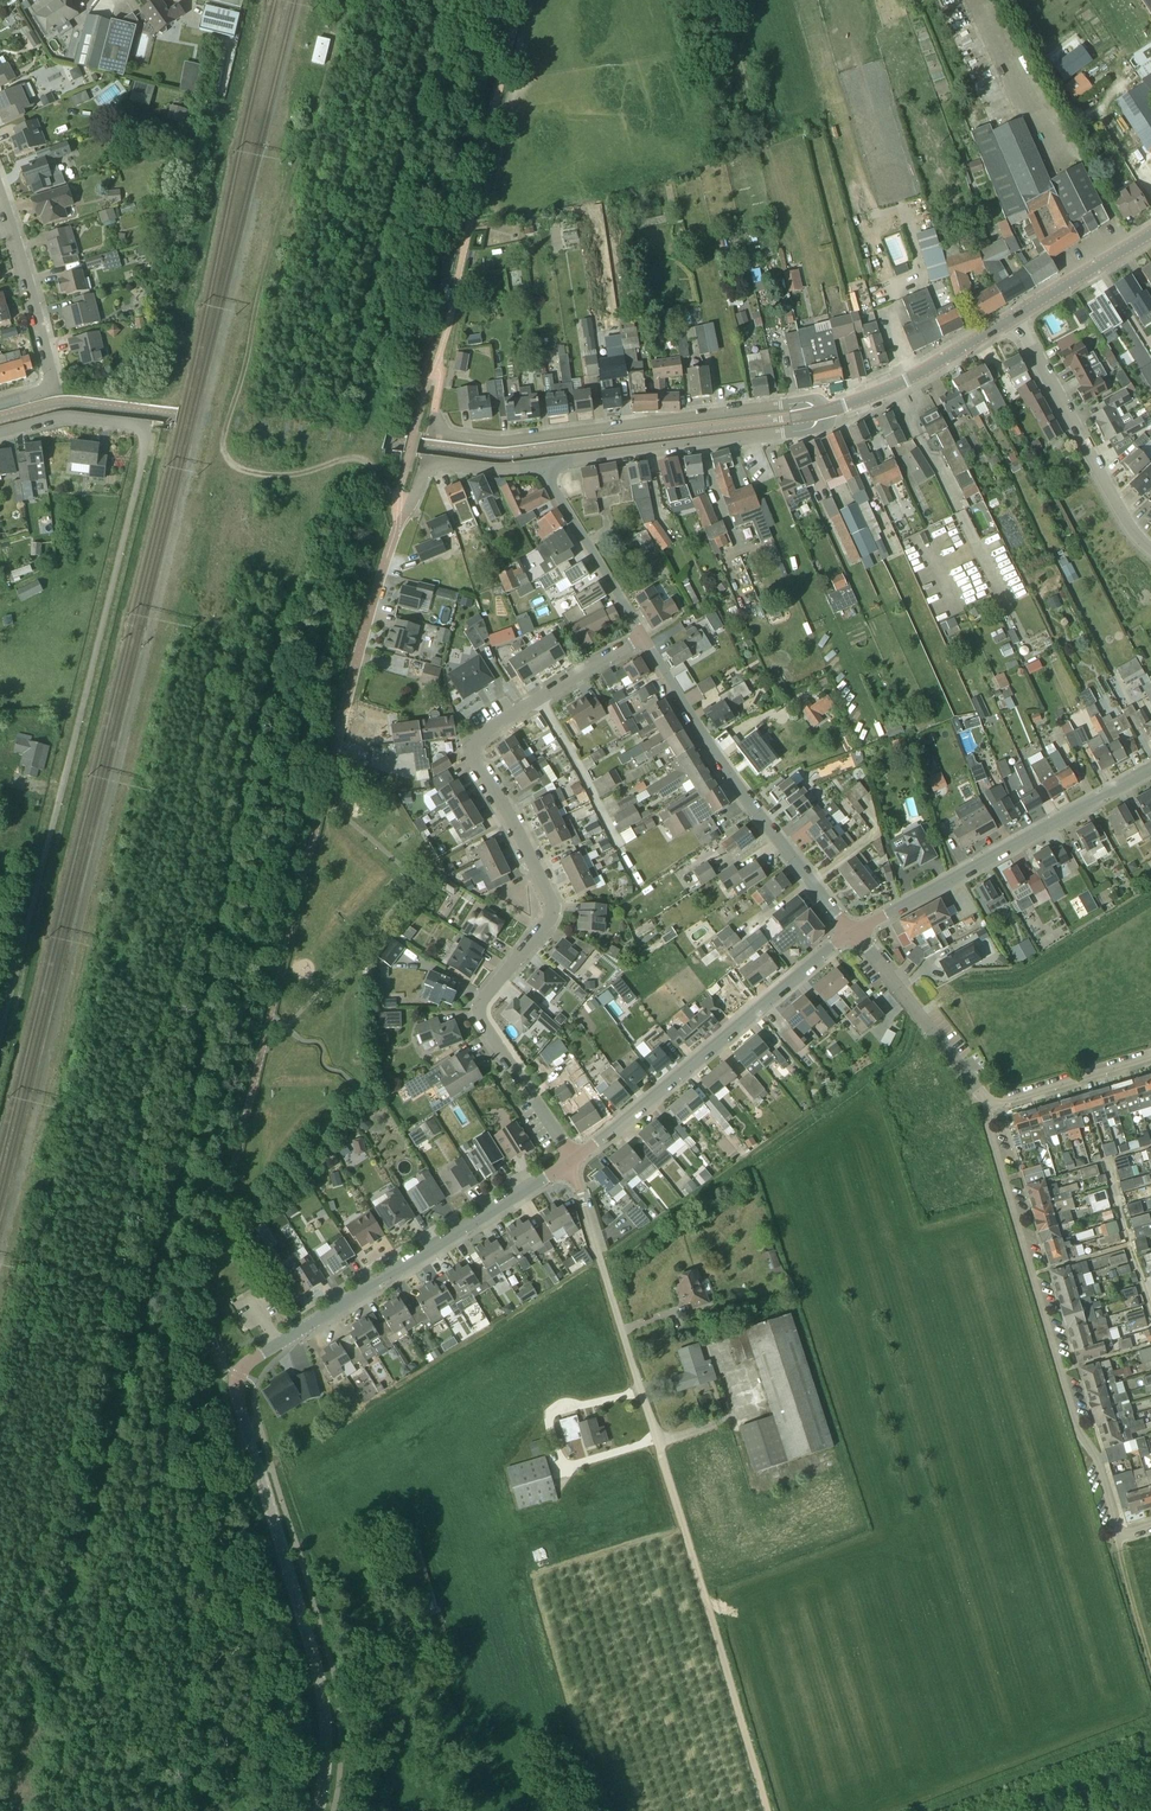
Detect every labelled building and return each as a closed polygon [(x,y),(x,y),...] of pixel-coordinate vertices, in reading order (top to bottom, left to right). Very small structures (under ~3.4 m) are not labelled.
[(49,35),(78,15),(67,0),(60,0),(36,16),(49,35)] [(142,11),(158,33),(159,32),(162,35),(167,31),(166,27),(184,14),(178,5),(168,12),(160,0),(157,0),(142,11)] [(1150,18),(1150,0),(1140,0),(1150,18)] [(240,15),(205,6),(199,30),(234,38),(240,15)] [(99,71),(124,77),(138,21),(133,14),(125,18),(124,23),(112,20),(99,71)] [(111,21),(88,15),(75,65),(98,71),(111,21)] [(24,37),(26,36),(31,32),(28,26),(20,30),(24,37)] [(31,32),(26,36),(33,48),(41,44),(34,31),(31,32)] [(315,61),(317,61),(328,64),(334,38),(322,35),(315,61)] [(1081,46),(1054,67),(1064,81),(1091,61),(1081,46)] [(1,87),(16,79),(8,64),(0,68),(0,67),(0,85),(1,87)] [(1082,73),(1064,86),(1076,101),(1093,88),(1082,73)] [(181,92),(196,95),(199,79),(183,76),(181,92)] [(87,94),(91,100),(95,97),(102,107),(126,90),(118,79),(103,90),(99,85),(87,94)] [(151,98),(155,86),(140,82),(135,80),(131,93),(151,98)] [(24,85),(0,96),(0,114),(5,125),(25,116),(23,111),(34,107),(30,99),(36,96),(30,83),(25,85),(24,85)] [(1144,83),(1115,101),(1147,151),(1148,150),(1150,154),(1150,94),(1144,83)] [(52,93),(40,99),(44,107),(56,102),(52,93)] [(185,123),(188,109),(171,105),(168,119),(185,123)] [(1050,181),(1022,118),(992,131),(1021,197),(1050,181)] [(12,139),(18,155),(39,147),(35,138),(42,135),(36,120),(15,128),(18,136),(12,139)] [(992,131),(990,125),(971,132),(1005,217),(1025,209),(1026,209),(1021,197),(992,131)] [(1102,132),(1090,135),(1093,145),(1105,142),(1102,132)] [(68,142),(51,148),(55,159),(72,153),(68,142)] [(51,175),(49,171),(45,158),(31,163),(32,166),(23,169),(28,186),(32,185),(35,193),(67,183),(66,182),(65,183),(62,171),(51,175)] [(981,160),(969,164),(972,174),(984,170),(981,160)] [(1081,163),(1050,181),(1058,198),(1071,225),(1102,205),(1081,163)] [(1046,253),(1050,260),(1080,240),(1071,225),(1058,198),(1050,181),(1021,197),(1026,209),(1025,209),(1038,239),(1039,241),(1042,246),(1046,253)] [(72,205),(73,205),(68,187),(33,199),(38,216),(42,215),(45,224),(66,218),(62,204),(71,201),(72,205)] [(1148,207),(1138,190),(1130,195),(1127,189),(1112,198),(1122,215),(1129,211),(1132,216),(1148,207)] [(120,190),(110,191),(111,202),(121,202),(120,190)] [(1080,240),(1109,220),(1102,205),(1071,225),(1080,240)] [(102,224),(117,219),(114,208),(99,213),(102,224)] [(974,220),(973,215),(964,218),(965,223),(974,220)] [(1003,239),(1004,241),(1013,237),(1006,219),(997,223),(1003,239)] [(70,227),(47,234),(49,243),(48,243),(52,260),(54,260),(57,268),(80,262),(78,254),(73,256),(69,242),(74,241),(70,227)] [(525,229),(527,235),(535,234),(533,227),(525,229)] [(949,277),(944,259),(935,228),(917,233),(924,256),(931,282),(949,277)] [(956,228),(946,230),(948,239),(958,236),(956,228)] [(900,233),(885,237),(888,245),(902,241),(900,233)] [(1004,241),(1010,254),(1020,249),(1015,237),(1014,237),(1013,237),(1004,241)] [(994,285),(1005,304),(1035,286),(1024,268),(1009,277),(999,261),(1011,255),(1010,254),(1004,241),(1003,239),(979,250),(979,252),(983,268),(994,285)] [(1039,241),(1038,239),(1033,241),(1037,249),(1042,246),(1039,241)] [(137,247),(140,258),(149,255),(146,245),(137,247)] [(944,259),(949,277),(956,303),(973,295),(966,273),(983,268),(979,252),(972,254),(971,250),(944,259)] [(106,271),(122,267),(118,251),(86,259),(88,268),(104,264),(106,271)] [(1023,267),(1024,268),(1035,286),(1035,287),(1058,272),(1050,260),(1046,253),(1023,267)] [(484,262),(485,270),(493,269),(492,261),(484,261),(484,262)] [(909,272),(906,263),(893,269),(896,277),(909,272)] [(1141,271),(1150,286),(1150,265),(1141,271)] [(760,268),(752,269),(755,291),(763,291),(760,268)] [(68,295),(80,292),(88,291),(84,279),(82,270),(63,275),(64,279),(58,280),(61,293),(67,291),(68,295)] [(785,274),(789,292),(803,289),(799,270),(785,274)] [(1116,287),(1126,303),(1129,301),(1140,317),(1150,310),(1150,300),(1146,292),(1141,294),(1131,277),(1116,287)] [(978,320),(1005,304),(994,285),(968,300),(978,320)] [(913,352),(943,338),(934,316),(932,312),(936,310),(927,289),(902,299),(912,323),(903,327),(913,352)] [(100,322),(93,294),(91,295),(81,297),(75,299),(77,306),(64,309),(69,329),(100,322)] [(1103,294),(1086,304),(1092,312),(1088,315),(1100,334),(1111,327),(1112,330),(1122,324),(1103,294)] [(730,307),(744,304),(742,297),(728,300),(730,307)] [(934,316),(943,338),(965,328),(957,309),(955,310),(952,303),(936,310),(932,312),(934,316)] [(11,321),(7,307),(0,309),(0,324),(11,321)] [(1090,320),(1084,308),(1074,314),(1080,325),(1090,320)] [(851,315),(856,335),(863,332),(862,328),(857,309),(850,311),(851,315)] [(794,323),(792,310),(782,312),(785,325),(794,323)] [(736,314),(739,326),(749,323),(746,312),(736,314)] [(843,337),(853,379),(866,376),(860,353),(856,335),(851,315),(829,320),(830,322),(832,329),(834,339),(843,337)] [(143,318),(135,319),(137,328),(145,326),(143,318)] [(589,351),(596,350),(591,318),(581,320),(584,338),(587,338),(589,351)] [(761,318),(754,320),(756,328),(763,326),(762,318),(761,318)] [(867,350),(872,369),(888,364),(877,324),(862,328),(863,332),(865,339),(862,340),(865,351),(867,350)] [(700,356),(709,354),(704,326),(695,327),(700,356)] [(3,338),(8,337),(15,335),(13,328),(1,331),(3,338)] [(675,330),(680,358),(680,359),(689,357),(685,329),(675,330)] [(834,339),(832,329),(820,331),(808,334),(815,365),(818,364),(823,385),(825,385),(843,381),(834,339)] [(107,344),(102,345),(99,332),(77,338),(69,340),(71,349),(79,347),(83,365),(105,360),(110,359),(107,344)] [(785,335),(797,391),(804,390),(806,390),(808,390),(809,389),(811,389),(811,388),(806,367),(799,336),(798,332),(785,335)] [(468,345),(483,343),(481,333),(467,335),(468,345)] [(806,367),(811,388),(823,385),(818,364),(815,365),(808,334),(799,336),(806,367)] [(1076,376),(1097,365),(1091,354),(1086,357),(1079,344),(1059,355),(1066,368),(1072,365),(1074,368),(1072,369),(1076,376)] [(748,363),(754,397),(754,398),(769,395),(766,378),(765,378),(763,368),(771,366),(767,349),(759,351),(761,361),(748,363)] [(6,355),(13,381),(27,377),(25,371),(33,369),(29,356),(22,358),(20,351),(6,355)] [(1110,351),(1104,354),(1107,360),(1113,356),(1110,351)] [(454,370),(465,372),(468,354),(457,352),(454,370)] [(545,395),(548,417),(568,415),(565,397),(574,396),(572,383),(568,353),(559,355),(563,384),(551,386),(552,394),(545,395)] [(13,381),(6,355),(3,355),(0,355),(0,385),(13,381)] [(599,375),(597,356),(585,358),(588,376),(599,375)] [(627,373),(624,356),(608,358),(598,360),(601,381),(628,377),(627,373)] [(1032,382),(1019,356),(1003,365),(1011,380),(1012,380),(1017,390),(1018,389),(1032,382)] [(1117,362),(1113,356),(1107,360),(1110,366),(1117,362)] [(657,412),(679,412),(679,394),(665,394),(664,378),(683,377),(680,359),(680,358),(649,362),(652,380),(654,379),(656,395),(657,412)] [(1138,369),(1150,390),(1150,361),(1138,369)] [(1100,363),(1097,365),(1076,376),(1081,384),(1082,383),(1084,387),(1078,390),(1085,403),(1107,391),(1100,379),(1106,375),(1100,364),(1101,364),(1100,363)] [(1002,398),(993,380),(984,365),(967,374),(976,391),(980,388),(982,391),(983,391),(996,416),(1008,409),(1002,398)] [(692,398),(711,396),(707,368),(688,371),(692,398)] [(646,396),(643,372),(627,373),(628,377),(633,412),(657,412),(656,395),(646,396)] [(544,391),(542,373),(535,374),(537,392),(544,391)] [(952,381),(957,389),(961,398),(962,398),(965,405),(969,412),(972,419),(974,418),(980,429),(985,426),(979,415),(975,407),(984,402),(979,392),(977,393),(976,391),(967,374),(952,381)] [(415,383),(401,380),(398,394),(411,398),(415,383)] [(497,397),(504,396),(502,380),(495,381),(497,397)] [(1038,392),(1032,382),(1018,389),(1028,408),(1030,408),(1049,442),(1062,435),(1038,391),(1038,392)] [(1131,383),(1126,386),(1131,394),(1136,391),(1131,383)] [(476,387),(458,390),(461,411),(470,410),(471,421),(491,418),(490,408),(498,407),(497,399),(496,399),(496,392),(487,394),(488,397),(477,399),(476,387)] [(520,388),(521,396),(524,421),(540,419),(537,395),(529,396),(528,387),(520,388)] [(619,389),(603,392),(605,410),(621,407),(619,389)] [(961,398),(957,389),(939,399),(947,414),(950,422),(969,412),(965,405),(962,398),(961,398)] [(574,396),(576,414),(593,412),(590,390),(573,392),(574,396)] [(1126,390),(1099,405),(1102,411),(1092,417),(1099,429),(1123,416),(1119,407),(1132,401),(1126,390)] [(521,396),(505,398),(508,423),(524,421),(521,396)] [(947,429),(937,409),(920,419),(930,438),(936,435),(944,449),(941,451),(963,493),(976,486),(963,459),(955,444),(947,429)] [(900,430),(891,412),(877,418),(890,449),(905,442),(900,430)] [(1146,428),(1141,417),(1133,421),(1129,413),(1123,416),(1099,429),(1106,442),(1116,436),(1119,443),(1146,428)] [(856,446),(868,471),(875,468),(870,454),(865,442),(870,440),(863,422),(849,428),(856,446)] [(1017,426),(1008,430),(1013,439),(1021,434),(1017,426)] [(847,481),(853,495),(864,490),(839,432),(827,437),(836,460),(847,481)] [(1144,433),(1132,444),(1137,449),(1149,439),(1144,433)] [(955,444),(963,459),(974,453),(965,438),(955,444)] [(820,439),(809,443),(827,483),(837,478),(820,439)] [(1034,452),(1042,447),(1038,440),(1030,445),(1034,452)] [(98,456),(99,445),(74,442),(71,465),(90,467),(89,478),(104,479),(105,467),(97,466),(98,456)] [(44,465),(42,444),(25,446),(26,452),(17,453),(20,474),(22,489),(32,488),(31,482),(39,481),(37,466),(44,465)] [(797,446),(796,447),(790,450),(792,455),(799,471),(807,488),(815,485),(808,467),(812,465),(803,444),(800,445),(799,445),(797,446)] [(912,474),(928,465),(918,449),(903,458),(912,474)] [(0,452),(0,477),(16,473),(10,450),(0,452)] [(731,518),(735,528),(753,521),(761,542),(772,538),(752,485),(735,492),(729,470),(734,468),(732,463),(729,450),(709,456),(730,518),(731,518)] [(1127,468),(1134,476),(1150,462),(1139,450),(1121,466),(1125,470),(1127,468)] [(1014,452),(1008,456),(1012,463),(1018,460),(1014,452)] [(776,479),(777,483),(785,501),(808,491),(807,488),(799,471),(792,455),(779,461),(777,465),(780,470),(782,476),(779,478),(776,479)] [(705,488),(701,456),(677,459),(684,486),(686,485),(691,498),(692,501),(708,541),(709,540),(724,534),(726,534),(721,522),(718,523),(707,494),(696,498),(695,489),(705,488)] [(998,457),(989,462),(994,469),(1002,464),(998,457)] [(659,463),(667,491),(670,503),(691,498),(686,485),(684,486),(677,459),(677,458),(659,463)] [(875,488),(877,492),(888,488),(904,481),(903,480),(898,469),(894,459),(878,467),(875,468),(868,471),(869,474),(874,485),(875,488)] [(1023,468),(1018,460),(1012,463),(1009,465),(1013,473),(1023,468)] [(651,482),(646,462),(627,466),(631,486),(632,486),(635,501),(650,498),(647,483),(651,482)] [(617,468),(616,464),(581,470),(586,499),(582,500),(585,516),(599,514),(597,499),(618,495),(620,504),(634,502),(631,486),(627,466),(617,468)] [(1131,485),(1141,496),(1150,486),(1150,466),(1131,485)] [(468,483),(478,504),(482,502),(489,517),(499,512),(495,503),(501,501),(492,479),(486,482),(483,476),(468,483)] [(467,500),(460,484),(445,490),(455,515),(462,513),(458,504),(467,500)] [(537,494),(522,501),(514,484),(502,488),(515,517),(524,513),(532,510),(542,504),(549,501),(544,491),(537,494)] [(869,501),(864,490),(853,495),(857,504),(858,506),(868,502),(869,501)] [(832,497),(822,502),(830,519),(840,515),(839,512),(832,497)] [(1000,503),(989,509),(1009,544),(1017,539),(1012,530),(1018,527),(1031,550),(1042,543),(1022,508),(1020,509),(1015,499),(1005,504),(1003,500),(999,502),(1000,503)] [(912,503),(901,508),(912,528),(922,522),(912,503)] [(861,559),(878,551),(872,537),(865,522),(858,506),(857,504),(839,512),(840,515),(861,559)] [(521,528),(537,517),(532,510),(524,513),(515,517),(521,528)] [(542,541),(566,525),(556,510),(536,523),(541,530),(537,532),(542,541)] [(421,563),(447,553),(441,539),(453,534),(446,517),(427,525),(433,539),(415,547),(421,563)] [(872,537),(881,533),(874,517),(865,522),(872,537)] [(647,530),(636,535),(643,551),(655,546),(647,530)] [(536,548),(545,562),(551,559),(556,567),(570,560),(574,558),(569,549),(572,548),(563,532),(536,548)] [(729,545),(724,534),(709,540),(715,555),(722,553),(720,548),(729,545)] [(41,557),(42,544),(31,543),(31,556),(41,557)] [(496,550),(489,553),(493,562),(499,560),(498,558),(499,557),(496,550)] [(1060,561),(1063,567),(1062,568),(1067,578),(1077,573),(1072,563),(1070,564),(1067,558),(1060,561)] [(574,567),(570,560),(556,567),(547,572),(550,580),(565,572),(571,584),(587,576),(581,564),(574,567)] [(13,578),(33,573),(31,564),(11,570),(13,578)] [(519,587),(512,569),(499,574),(506,592),(519,587)] [(516,577),(520,586),(529,582),(525,573),(524,574),(516,577)] [(858,603),(845,574),(840,577),(842,581),(835,584),(846,609),(858,603)] [(39,581),(17,592),(22,601),(43,591),(39,581)] [(721,593),(729,588),(724,581),(717,587),(721,593)] [(432,599),(435,586),(420,582),(418,590),(403,587),(399,605),(418,610),(422,597),(432,599)] [(585,590),(574,595),(578,603),(574,605),(580,618),(600,610),(594,599),(603,595),(598,583),(589,588),(590,590),(586,591),(585,590)] [(437,588),(435,587),(433,595),(457,601),(459,593),(437,587),(437,588)] [(521,598),(528,594),(524,587),(518,591),(521,598)] [(635,599),(645,615),(644,616),(652,629),(671,618),(670,616),(677,611),(670,600),(663,605),(653,588),(635,599)] [(1047,600),(1052,609),(1061,605),(1057,595),(1047,600)] [(473,600),(462,597),(460,605),(471,608),(473,600)] [(715,604),(712,597),(703,601),(706,608),(715,604)] [(1000,597),(993,600),(997,609),(1004,606),(1000,597)] [(586,647),(599,641),(594,631),(610,624),(609,623),(619,618),(614,606),(603,611),(567,629),(573,642),(582,638),(586,647)] [(971,610),(974,618),(984,613),(980,606),(971,610)] [(723,627),(716,611),(706,616),(715,631),(723,627)] [(946,621),(946,622),(949,628),(950,630),(958,626),(954,618),(946,621)] [(396,629),(392,628),(387,647),(412,654),(419,626),(399,621),(396,629)] [(483,621),(464,632),(475,650),(485,644),(483,640),(488,637),(488,636),(483,621)] [(565,621),(558,624),(561,629),(568,626),(565,621)] [(533,626),(521,631),(523,636),(535,631),(533,626)] [(446,644),(450,630),(440,627),(436,641),(446,644)] [(702,639),(695,627),(694,627),(687,632),(685,633),(687,636),(671,646),(673,650),(667,654),(675,667),(691,658),(692,660),(701,655),(700,654),(694,645),(701,640),(702,639)] [(515,638),(512,628),(488,636),(488,637),(492,647),(515,638)] [(552,666),(567,657),(557,642),(562,639),(555,628),(549,631),(552,635),(538,644),(552,666)] [(1020,642),(1014,629),(1008,631),(1014,645),(1020,642)] [(523,638),(517,642),(512,645),(515,652),(527,645),(523,638)] [(750,638),(745,641),(748,647),(753,644),(750,638)] [(1009,643),(1000,647),(1004,658),(1014,654),(1009,643)] [(538,644),(524,652),(509,662),(511,665),(505,669),(512,680),(518,676),(523,684),(552,666),(538,644)] [(450,675),(465,698),(495,680),(480,656),(450,675)] [(649,674),(640,658),(613,674),(611,669),(601,675),(609,687),(621,681),(627,677),(632,684),(649,674)] [(1138,680),(1150,703),(1150,683),(1150,682),(1146,674),(1145,675),(1136,659),(1117,670),(1126,687),(1138,680)] [(437,686),(441,670),(424,666),(420,682),(437,686)] [(687,668),(675,676),(683,690),(696,683),(687,668)] [(1001,689),(1010,684),(1003,672),(994,677),(1001,689)] [(716,687),(710,677),(696,685),(702,695),(716,687)] [(730,702),(736,699),(740,697),(742,700),(752,694),(751,692),(750,692),(744,682),(719,697),(723,703),(712,709),(711,708),(704,712),(704,711),(703,711),(707,718),(708,717),(716,730),(740,716),(739,715),(738,716),(730,702)] [(657,694),(652,684),(638,692),(644,701),(657,694)] [(1013,696),(1009,686),(1000,690),(1002,695),(1004,699),(1013,696)] [(1079,694),(1087,707),(1096,701),(1088,688),(1079,694)] [(995,698),(1002,695),(1000,690),(1000,689),(993,693),(995,698)] [(616,702),(625,697),(622,690),(612,696),(616,702)] [(981,719),(989,715),(980,695),(972,698),(981,719)] [(828,697),(815,705),(822,715),(835,706),(828,697)] [(605,715),(595,699),(588,704),(584,698),(567,708),(581,730),(605,715)] [(1000,710),(1007,707),(1004,699),(997,702),(1000,710)] [(649,727),(672,713),(665,700),(634,718),(638,724),(645,720),(649,726),(649,727)] [(810,701),(801,708),(814,727),(823,721),(810,701)] [(622,735),(630,730),(626,723),(615,703),(607,708),(622,735)] [(1102,718),(1100,714),(1094,703),(1085,708),(1090,720),(1102,743),(1104,747),(1105,746),(1114,764),(1115,764),(1127,758),(1118,741),(1121,740),(1118,735),(1130,729),(1125,720),(1123,715),(1113,720),(1110,714),(1102,718)] [(1150,737),(1150,722),(1150,723),(1143,709),(1135,712),(1132,706),(1121,712),(1123,715),(1125,720),(1130,717),(1137,730),(1142,727),(1148,737),(1150,736),(1150,737)] [(665,741),(683,731),(672,713),(649,727),(649,726),(640,732),(638,733),(642,739),(659,730),(665,741)] [(1040,713),(1031,716),(1034,723),(1042,720),(1040,713)] [(540,715),(534,719),(542,731),(548,727),(540,715)] [(453,718),(419,723),(422,741),(456,736),(453,718)] [(638,733),(640,732),(633,719),(626,723),(630,730),(633,736),(638,733)] [(966,730),(973,728),(971,720),(964,722),(966,730)] [(1065,735),(1074,731),(1071,726),(1069,721),(1061,725),(1065,735)] [(388,727),(390,745),(390,747),(401,745),(402,754),(413,752),(415,771),(429,770),(427,760),(426,760),(424,750),(422,750),(421,741),(422,741),(419,723),(388,727)] [(1089,743),(1082,727),(1074,731),(1081,747),(1089,743)] [(693,748),(693,747),(683,731),(665,741),(661,744),(645,753),(636,758),(639,764),(669,748),(676,759),(693,748)] [(775,759),(753,731),(734,745),(756,774),(775,759)] [(1081,747),(1074,731),(1065,735),(1072,751),(1081,747)] [(547,746),(555,741),(551,733),(543,738),(547,746)] [(661,744),(656,736),(643,744),(642,742),(639,743),(640,745),(645,753),(661,744)] [(514,737),(506,742),(496,748),(503,759),(527,744),(524,739),(518,743),(514,737)] [(31,742),(17,738),(16,745),(14,752),(23,754),(20,765),(25,767),(23,774),(36,778),(38,770),(43,771),(50,747),(31,742)] [(903,738),(892,741),(894,751),(905,748),(903,738)] [(503,759),(509,769),(527,758),(524,752),(530,748),(527,744),(503,759)] [(636,758),(645,753),(640,745),(618,757),(623,765),(636,758)] [(1105,746),(1104,747),(1098,750),(1095,745),(1089,748),(1092,753),(1091,754),(1101,772),(1114,764),(1105,746)] [(682,768),(644,791),(648,797),(657,792),(665,787),(686,775),(703,765),(693,748),(676,759),(682,768)] [(590,755),(594,763),(606,756),(602,749),(590,755)] [(1054,775),(1064,792),(1078,784),(1068,767),(1067,768),(1057,751),(1049,755),(1059,773),(1054,775)] [(986,776),(981,764),(979,765),(975,761),(973,754),(965,757),(974,780),(986,776)] [(452,766),(446,756),(431,766),(431,770),(433,777),(452,766)] [(509,769),(516,779),(540,764),(537,760),(531,764),(527,758),(509,769)] [(1006,759),(997,763),(1003,778),(1011,775),(1006,759)] [(1051,800),(1052,799),(1064,792),(1054,775),(1045,759),(1032,767),(1051,800)] [(660,760),(656,762),(659,769),(664,766),(660,760)] [(552,783),(543,769),(540,764),(516,779),(523,790),(539,779),(545,788),(546,787),(552,783)] [(1021,799),(1019,800),(1027,813),(1042,805),(1034,791),(1022,764),(1016,766),(1020,775),(1018,776),(1022,787),(1016,791),(1021,799)] [(696,790),(712,779),(703,765),(686,775),(665,787),(657,792),(661,800),(691,783),(696,790)] [(436,809),(441,806),(465,791),(458,780),(455,782),(448,770),(433,779),(434,788),(437,793),(430,798),(436,809)] [(622,782),(615,770),(601,777),(608,790),(622,782)] [(943,778),(932,782),(936,795),(947,792),(943,778)] [(718,789),(712,779),(696,790),(697,792),(686,798),(685,796),(666,808),(672,817),(681,811),(718,789)] [(776,789),(769,794),(777,804),(784,799),(790,807),(803,797),(803,798),(808,794),(800,784),(795,787),(789,779),(785,782),(783,780),(774,787),(776,789)] [(580,782),(571,786),(575,796),(585,792),(580,782)] [(854,786),(862,797),(868,793),(859,782),(854,786)] [(1004,826),(1017,818),(998,784),(985,792),(1004,826)] [(862,797),(854,786),(848,790),(857,801),(862,797)] [(554,801),(546,787),(545,788),(533,794),(537,801),(531,804),(537,816),(563,803),(560,798),(554,801)] [(662,823),(672,840),(728,805),(718,789),(681,811),(672,817),(662,823)] [(857,801),(848,790),(843,794),(852,806),(857,801)] [(471,801),(465,791),(441,806),(444,810),(450,807),(454,812),(471,801)] [(1150,822),(1150,821),(1150,794),(1150,792),(1136,799),(1145,816),(1147,816),(1150,822)] [(410,793),(401,794),(403,804),(411,803),(410,793)] [(637,802),(633,795),(617,804),(621,811),(637,802)] [(913,796),(904,798),(909,819),(918,816),(913,796)] [(790,807),(783,812),(790,822),(797,817),(799,819),(805,815),(809,821),(821,811),(813,801),(809,805),(803,798),(803,797),(790,807)] [(478,812),(471,801),(454,812),(457,818),(451,822),(454,826),(478,812)] [(537,816),(542,826),(561,817),(558,811),(565,808),(563,803),(537,816)] [(807,831),(808,832),(815,842),(832,828),(837,824),(831,815),(837,810),(832,803),(821,811),(809,821),(813,827),(807,831)] [(962,849),(997,829),(982,803),(957,817),(962,826),(952,832),(962,849)] [(641,820),(633,805),(614,816),(622,831),(641,820)] [(1123,806),(1110,814),(1112,817),(1107,819),(1115,833),(1113,834),(1120,846),(1128,842),(1126,840),(1138,833),(1144,842),(1150,838),(1150,837),(1144,825),(1142,822),(1135,826),(1123,806)] [(457,831),(463,827),(467,833),(484,822),(478,812),(454,826),(457,831)] [(851,818),(857,825),(863,820),(859,815),(857,813),(851,818)] [(573,825),(571,820),(564,823),(561,817),(542,826),(547,837),(573,825)] [(838,824),(840,827),(850,820),(847,817),(845,818),(838,824)] [(421,818),(413,823),(420,834),(424,831),(427,829),(421,818)] [(652,818),(644,823),(648,830),(656,825),(652,818)] [(598,822),(585,829),(590,837),(602,831),(598,822)] [(635,836),(646,829),(643,824),(632,830),(635,836)] [(581,843),(573,825),(547,837),(553,849),(571,840),(574,846),(581,843)] [(906,844),(893,851),(903,868),(922,858),(925,863),(936,857),(919,825),(901,835),(906,844)] [(1096,854),(1095,853),(1104,848),(1091,825),(1076,833),(1085,850),(1079,854),(1086,868),(1096,863),(1093,856),(1096,854)] [(741,851),(755,840),(745,826),(721,845),(727,853),(737,846),(741,851)] [(832,828),(815,842),(823,851),(840,838),(832,828)] [(870,845),(878,855),(883,851),(880,837),(870,845)] [(840,838),(823,851),(830,861),(848,848),(840,838)] [(481,859),(500,850),(495,839),(469,851),(472,856),(478,853),(481,859)] [(599,843),(604,852),(612,848),(608,839),(599,843)] [(1140,845),(1144,856),(1150,853),(1150,842),(1140,845)] [(1045,888),(1057,881),(1058,881),(1051,867),(1056,864),(1058,867),(1069,861),(1061,846),(1050,852),(1048,848),(1034,856),(1041,870),(1036,873),(1037,875),(1045,888)] [(586,849),(561,862),(566,873),(585,864),(582,857),(589,854),(586,849)] [(506,863),(500,850),(481,859),(484,866),(478,869),(481,875),(506,863)] [(617,853),(612,855),(615,863),(620,861),(617,853)] [(838,870),(846,881),(863,867),(869,863),(861,853),(838,870)] [(708,860),(694,869),(703,883),(717,874),(708,860)] [(738,873),(733,865),(718,876),(728,891),(732,888),(737,897),(766,878),(755,862),(738,873)] [(887,883),(894,881),(889,862),(883,867),(887,883)] [(452,863),(446,866),(450,873),(456,870),(452,863)] [(481,875),(489,892),(505,884),(501,878),(511,873),(506,863),(481,875)] [(566,873),(572,884),(597,871),(595,867),(588,870),(585,864),(566,873)] [(863,867),(846,881),(853,890),(871,877),(863,867)] [(1026,885),(1015,867),(1003,873),(1009,883),(1006,884),(1016,902),(1034,892),(1028,883),(1026,885)] [(572,884),(577,895),(596,886),(593,879),(599,876),(597,871),(572,884)] [(791,887),(781,873),(749,897),(757,907),(763,902),(766,906),(791,887)] [(1037,875),(1027,881),(1028,883),(1034,892),(1035,895),(1045,889),(1045,888),(1037,875)] [(853,890),(861,900),(878,887),(871,877),(853,890)] [(459,887),(447,879),(442,887),(454,894),(459,887)] [(470,880),(464,884),(468,890),(474,887),(470,880)] [(1057,881),(1045,888),(1045,889),(1051,899),(1063,892),(1057,881)] [(988,882),(976,889),(982,899),(979,901),(987,916),(1008,904),(1000,889),(994,892),(988,882)] [(1078,896),(1088,914),(1098,908),(1088,890),(1078,896)] [(809,910),(799,898),(769,922),(779,934),(794,922),(809,910)] [(948,946),(941,933),(954,926),(940,899),(921,909),(932,929),(943,949),(948,946)] [(604,932),(606,905),(582,904),(582,913),(580,913),(578,930),(604,932)] [(495,914),(486,908),(481,916),(474,911),(469,920),(476,925),(472,933),(487,943),(492,935),(495,937),(504,922),(494,916),(495,914)] [(909,941),(923,934),(929,946),(921,950),(926,953),(928,957),(943,949),(932,929),(921,909),(891,926),(897,938),(905,934),(909,941)] [(824,929),(809,910),(794,922),(779,934),(770,942),(780,954),(796,941),(804,950),(812,944),(823,935),(824,929)] [(995,913),(985,918),(992,929),(1001,924),(995,913)] [(965,926),(974,922),(971,918),(963,922),(965,926)] [(1015,921),(997,931),(1000,938),(1019,928),(1015,921)] [(733,935),(727,927),(715,936),(717,939),(718,937),(722,943),(733,935)] [(672,928),(666,932),(671,940),(677,936),(672,928)] [(985,929),(978,932),(983,941),(989,937),(985,929)] [(758,931),(728,954),(737,966),(767,943),(758,931)] [(884,932),(878,936),(882,942),(888,938),(884,932)] [(723,944),(727,949),(738,941),(733,935),(722,943),(723,944)] [(717,949),(723,944),(722,943),(718,937),(717,939),(712,942),(717,949)] [(464,938),(448,965),(470,978),(482,959),(479,957),(483,950),(464,938)] [(379,958),(392,968),(406,949),(393,939),(379,958)] [(550,956),(567,969),(581,951),(588,957),(595,948),(578,939),(569,950),(561,943),(550,956)] [(1018,945),(1027,959),(1037,953),(1029,939),(1018,945)] [(951,976),(952,976),(981,960),(972,944),(939,962),(945,974),(946,975),(947,976),(948,976),(949,976),(950,976),(951,976)] [(621,950),(611,945),(608,952),(617,957),(621,950)] [(906,958),(912,962),(921,950),(915,945),(906,958)] [(921,950),(912,962),(918,967),(924,959),(928,957),(926,953),(921,950)] [(752,988),(753,987),(777,969),(771,962),(772,961),(770,959),(769,959),(765,953),(752,962),(751,961),(739,970),(752,988)] [(1007,959),(1001,955),(996,963),(1002,967),(1007,959)] [(527,983),(545,998),(551,991),(556,995),(566,983),(550,969),(545,975),(538,969),(527,983)] [(836,994),(848,984),(835,969),(824,979),(836,994)] [(429,1002),(439,1006),(441,1001),(452,1006),(457,993),(453,991),(456,984),(450,981),(451,979),(431,971),(425,985),(434,989),(429,1002)] [(620,977),(611,985),(627,1005),(636,998),(620,977)] [(824,979),(813,988),(824,1001),(819,1006),(832,1022),(838,1016),(826,1002),(836,994),(824,979)] [(596,989),(595,981),(585,982),(585,989),(596,989)] [(868,997),(864,993),(855,983),(849,988),(859,999),(855,1002),(858,1006),(861,1003),(868,997)] [(582,1001),(588,995),(579,987),(576,991),(576,995),(582,1001)] [(523,1033),(536,1017),(540,1021),(546,1014),(526,996),(520,1003),(516,999),(503,1015),(523,1033)] [(682,1010),(703,1035),(718,1023),(714,1018),(722,1012),(710,996),(699,1005),(703,1010),(695,1016),(687,1006),(682,1010)] [(814,1010),(803,996),(792,1006),(805,1021),(811,1029),(821,1021),(829,1030),(835,1026),(832,1022),(819,1006),(814,1010)] [(594,999),(586,1004),(592,1012),(600,1006),(594,999)] [(858,1006),(845,1016),(861,1035),(883,1016),(872,1003),(866,1008),(861,1003),(858,1006)] [(801,1030),(798,1033),(795,1029),(798,1027),(805,1021),(792,1006),(781,1015),(791,1028),(781,1036),(796,1054),(803,1048),(811,1042),(804,1035),(801,1030)] [(688,1047),(703,1035),(682,1010),(672,1017),(676,1021),(679,1019),(684,1025),(677,1032),(672,1026),(664,1032),(670,1040),(677,1048),(684,1042),(688,1047)] [(401,1012),(379,1013),(379,1027),(401,1026),(401,1012)] [(437,1018),(417,1026),(423,1044),(436,1039),(441,1050),(462,1042),(454,1021),(441,1026),(437,1018)] [(562,1028),(552,1020),(546,1026),(556,1035),(562,1028)] [(561,1030),(567,1035),(573,1028),(567,1023),(561,1030)] [(644,1058),(657,1073),(670,1063),(658,1049),(657,1050),(655,1047),(661,1043),(663,1045),(670,1040),(664,1032),(660,1027),(642,1041),(651,1052),(644,1058)] [(888,1045),(894,1036),(887,1032),(881,1041),(888,1045)] [(756,1035),(745,1045),(744,1045),(757,1061),(765,1070),(776,1061),(780,1066),(786,1061),(776,1049),(771,1053),(756,1035)] [(643,1042),(635,1048),(643,1058),(651,1052),(643,1042)] [(734,1054),(746,1069),(757,1061),(744,1045),(734,1054)] [(830,1057),(832,1056),(839,1051),(836,1047),(835,1045),(828,1050),(826,1052),(830,1057)] [(441,1082),(451,1099),(474,1084),(473,1083),(482,1078),(473,1063),(476,1061),(468,1049),(424,1077),(431,1088),(441,1082)] [(591,1081),(575,1057),(563,1065),(578,1089),(591,1081)] [(635,1061),(618,1075),(627,1085),(634,1093),(639,1089),(635,1084),(647,1075),(635,1061)] [(786,1061),(780,1066),(784,1070),(789,1065),(786,1061)] [(612,1066),(617,1073),(618,1073),(623,1069),(617,1062),(612,1066)] [(724,1063),(713,1072),(725,1087),(736,1078),(724,1063)] [(603,1093),(615,1108),(629,1097),(622,1089),(627,1085),(618,1075),(617,1073),(611,1066),(599,1075),(609,1087),(603,1093)] [(713,1072),(701,1081),(714,1096),(725,1087),(713,1072)] [(765,1090),(749,1072),(744,1076),(759,1095),(765,1090)] [(759,1095),(744,1076),(738,1081),(753,1099),(759,1095)] [(1144,1078),(1132,1081),(1141,1110),(1150,1107),(1150,1102),(1144,1078)] [(1132,1081),(1121,1084),(1130,1114),(1141,1110),(1132,1081)] [(572,1097),(564,1084),(555,1090),(553,1091),(554,1092),(561,1104),(572,1097)] [(1121,1084),(1110,1088),(1118,1117),(1130,1114),(1121,1084)] [(1121,1125),(1118,1117),(1110,1088),(1099,1091),(1110,1128),(1115,1127),(1121,1125)] [(706,1107),(704,1105),(691,1090),(680,1099),(692,1114),(698,1121),(709,1112),(725,1131),(731,1126),(728,1122),(726,1119),(725,1119),(712,1103),(706,1107)] [(1099,1091),(1082,1096),(1084,1105),(1089,1104),(1092,1114),(1093,1114),(1096,1124),(1102,1122),(1105,1132),(1110,1131),(1110,1128),(1099,1091)] [(1082,1096),(1069,1100),(1078,1129),(1084,1127),(1081,1117),(1092,1114),(1089,1104),(1084,1105),(1082,1096)] [(681,1124),(692,1114),(680,1099),(669,1108),(681,1124)] [(731,1115),(717,1099),(712,1103),(725,1119),(731,1115)] [(1059,1103),(1067,1132),(1070,1141),(1081,1138),(1078,1129),(1069,1100),(1059,1103)] [(579,1135),(601,1120),(589,1102),(577,1110),(571,1101),(561,1108),(579,1135)] [(1059,1103),(1049,1106),(1057,1135),(1067,1132),(1059,1103)] [(1049,1106),(1036,1110),(1047,1145),(1048,1150),(1054,1148),(1053,1144),(1051,1138),(1057,1135),(1049,1106)] [(1025,1113),(1034,1143),(1041,1141),(1042,1147),(1047,1145),(1036,1110),(1025,1113)] [(1013,1117),(1022,1146),(1034,1143),(1025,1113),(1023,1114),(1021,1113),(1017,1114),(1016,1116),(1013,1117)] [(366,1119),(359,1127),(365,1132),(372,1124),(366,1119)] [(422,1140),(437,1130),(431,1120),(416,1130),(422,1140)] [(647,1127),(666,1151),(680,1139),(664,1120),(660,1124),(656,1120),(647,1127)] [(518,1157),(533,1148),(521,1129),(520,1130),(515,1123),(495,1136),(510,1159),(517,1155),(518,1157)] [(696,1144),(679,1124),(673,1129),(689,1149),(696,1144)] [(636,1145),(651,1164),(666,1151),(647,1127),(638,1135),(642,1140),(636,1145)] [(504,1158),(488,1132),(472,1142),(476,1148),(467,1154),(477,1171),(479,1169),(485,1179),(495,1172),(491,1166),(504,1158)] [(1138,1140),(1140,1147),(1150,1144),(1150,1143),(1150,1140),(1149,1136),(1145,1137),(1137,1139),(1138,1140)] [(752,1138),(745,1142),(749,1148),(756,1144),(752,1138)] [(354,1157),(364,1155),(361,1140),(350,1143),(354,1157)] [(1126,1143),(1126,1144),(1128,1151),(1138,1148),(1140,1147),(1138,1140),(1126,1143)] [(617,1152),(637,1176),(651,1164),(636,1145),(631,1149),(627,1144),(617,1152)] [(1116,1154),(1113,1144),(1103,1147),(1106,1157),(1116,1154)] [(1128,1151),(1126,1144),(1119,1146),(1121,1153),(1128,1151)] [(691,1149),(695,1153),(699,1150),(695,1145),(691,1149)] [(607,1169),(623,1187),(627,1184),(637,1176),(617,1152),(609,1159),(612,1164),(607,1169)] [(1126,1156),(1113,1160),(1117,1171),(1130,1167),(1127,1158),(1126,1156)] [(478,1183),(462,1158),(447,1167),(450,1172),(442,1178),(452,1195),(465,1187),(467,1190),(478,1183)] [(1076,1160),(1078,1166),(1082,1165),(1086,1164),(1084,1161),(1081,1158),(1076,1160)] [(1073,1161),(1065,1163),(1066,1170),(1075,1167),(1073,1161)] [(1096,1165),(1079,1170),(1082,1180),(1099,1175),(1096,1165)] [(606,1167),(606,1168),(594,1177),(612,1198),(624,1189),(623,1187),(607,1169),(606,1167)] [(1119,1181),(1120,1180),(1135,1176),(1132,1167),(1130,1168),(1130,1167),(1117,1171),(1119,1181)] [(699,1175),(705,1182),(712,1177),(705,1169),(699,1175)] [(407,1193),(420,1214),(445,1198),(428,1171),(416,1179),(420,1185),(407,1193)] [(330,1175),(332,1184),(341,1181),(339,1172),(330,1175)] [(1045,1181),(1043,1173),(1025,1178),(1027,1186),(1044,1181),(1045,1181)] [(1104,1177),(1097,1179),(1099,1185),(1106,1183),(1104,1177)] [(1119,1183),(1122,1192),(1136,1188),(1133,1179),(1119,1183)] [(683,1186),(689,1194),(697,1188),(692,1180),(683,1186)] [(1027,1186),(1026,1186),(1029,1196),(1047,1191),(1044,1181),(1027,1186)] [(1077,1182),(1047,1191),(1029,1196),(1033,1209),(1065,1199),(1063,1192),(1078,1188),(1077,1182)] [(627,1184),(623,1187),(624,1189),(638,1205),(638,1206),(642,1211),(647,1207),(632,1190),(627,1184)] [(400,1226),(415,1217),(396,1187),(386,1193),(390,1199),(376,1208),(389,1229),(398,1223),(400,1226)] [(1091,1204),(1107,1199),(1105,1191),(1089,1196),(1091,1204)] [(1065,1199),(1033,1209),(1032,1209),(1035,1219),(1069,1209),(1074,1208),(1071,1197),(1065,1199)] [(1107,1199),(1091,1204),(1094,1212),(1110,1207),(1107,1199)] [(331,1212),(337,1210),(334,1201),(328,1203),(331,1212)] [(1144,1213),(1140,1201),(1127,1205),(1130,1217),(1144,1213)] [(554,1204),(550,1207),(562,1228),(570,1239),(578,1234),(573,1227),(580,1223),(575,1206),(567,1211),(563,1206),(557,1209),(554,1204)] [(285,1212),(289,1218),(298,1212),(295,1206),(285,1212)] [(627,1215),(638,1229),(649,1220),(638,1206),(627,1215)] [(562,1228),(550,1207),(540,1214),(546,1224),(540,1228),(548,1241),(555,1237),(553,1234),(562,1228)] [(1035,1219),(1036,1220),(1035,1221),(1038,1232),(1073,1221),(1069,1209),(1035,1219)] [(1104,1221),(1107,1220),(1113,1218),(1114,1218),(1111,1210),(1102,1213),(1104,1221)] [(369,1242),(371,1245),(378,1240),(385,1235),(369,1211),(345,1227),(354,1241),(356,1239),(361,1247),(369,1242)] [(1130,1221),(1133,1230),(1150,1225),(1150,1223),(1149,1216),(1130,1221)] [(529,1221),(523,1225),(520,1220),(516,1223),(528,1243),(530,1248),(532,1251),(533,1253),(544,1246),(543,1244),(548,1241),(540,1228),(535,1232),(529,1221)] [(1108,1236),(1118,1233),(1114,1220),(1105,1223),(1104,1223),(1108,1236)] [(1038,1232),(1039,1233),(1042,1242),(1061,1237),(1059,1232),(1075,1227),(1073,1221),(1038,1232)] [(256,1228),(260,1235),(267,1230),(263,1223),(256,1228)] [(507,1245),(514,1256),(518,1262),(523,1259),(522,1257),(532,1251),(530,1248),(528,1243),(516,1223),(505,1229),(513,1242),(507,1245)] [(1133,1230),(1135,1239),(1145,1237),(1150,1235),(1150,1225),(1133,1230)] [(1108,1236),(1097,1239),(1099,1247),(1121,1241),(1118,1233),(1108,1236)] [(1072,1240),(1062,1243),(1061,1237),(1042,1242),(1043,1244),(1046,1254),(1064,1248),(1074,1245),(1072,1240)] [(1148,1249),(1145,1237),(1135,1239),(1134,1242),(1137,1253),(1148,1249)] [(325,1267),(328,1266),(333,1274),(348,1265),(345,1262),(355,1255),(344,1238),(330,1248),(331,1250),(319,1258),(325,1267)] [(488,1240),(483,1243),(502,1272),(518,1262),(514,1256),(507,1245),(501,1249),(497,1242),(491,1245),(488,1240)] [(496,1286),(492,1278),(502,1272),(483,1243),(473,1249),(485,1268),(479,1271),(485,1282),(490,1290),(496,1286)] [(1046,1254),(1050,1266),(1078,1258),(1074,1245),(1064,1248),(1046,1254)] [(585,1249),(572,1257),(576,1263),(583,1259),(586,1265),(593,1261),(585,1249)] [(761,1255),(764,1262),(766,1262),(770,1271),(773,1270),(780,1267),(775,1250),(774,1250),(767,1253),(761,1255)] [(1109,1258),(1111,1266),(1127,1261),(1125,1253),(1109,1258)] [(291,1274),(303,1293),(325,1279),(310,1255),(298,1263),(297,1262),(296,1262),(294,1262),(292,1262),(291,1263),(290,1264),(289,1265),(288,1267),(288,1269),(291,1274)] [(543,1267),(554,1285),(560,1282),(548,1263),(543,1267)] [(1079,1263),(1052,1272),(1051,1272),(1054,1283),(1083,1275),(1079,1263)] [(454,1268),(470,1292),(480,1285),(485,1282),(479,1271),(473,1274),(468,1266),(462,1269),(459,1264),(454,1268)] [(1129,1264),(1128,1265),(1117,1268),(1119,1276),(1131,1273),(1129,1264)] [(470,1292),(454,1268),(444,1274),(451,1285),(445,1288),(456,1306),(472,1296),(470,1292)] [(693,1308),(708,1303),(697,1269),(678,1276),(682,1289),(679,1291),(683,1303),(690,1301),(693,1308)] [(1108,1272),(1110,1278),(1114,1277),(1117,1276),(1115,1269),(1112,1270),(1108,1272)] [(1083,1275),(1054,1283),(1058,1294),(1090,1284),(1094,1283),(1091,1272),(1083,1275)] [(548,1278),(542,1282),(547,1290),(553,1285),(548,1278)] [(440,1292),(433,1281),(423,1287),(436,1308),(439,1313),(450,1307),(453,1312),(458,1309),(456,1306),(445,1288),(440,1292)] [(1090,1284),(1058,1294),(1061,1306),(1093,1296),(1090,1284)] [(523,1291),(529,1300),(537,1295),(531,1286),(523,1291)] [(418,1290),(422,1295),(416,1299),(420,1306),(415,1309),(423,1322),(428,1331),(444,1321),(439,1313),(436,1308),(423,1287),(418,1290)] [(1135,1287),(1121,1291),(1123,1299),(1138,1295),(1135,1287)] [(783,1301),(786,1297),(788,1295),(784,1292),(783,1292),(779,1297),(783,1301)] [(1097,1295),(1093,1296),(1061,1306),(1060,1306),(1064,1317),(1093,1308),(1101,1306),(1097,1295)] [(415,1309),(409,1313),(399,1296),(389,1302),(407,1332),(423,1322),(415,1309)] [(1131,1308),(1139,1306),(1137,1298),(1133,1299),(1130,1304),(1131,1308)] [(384,1306),(387,1311),(381,1314),(386,1321),(380,1325),(392,1344),(408,1334),(407,1332),(389,1302),(384,1306)] [(502,1308),(506,1314),(513,1310),(509,1304),(502,1308)] [(1096,1319),(1095,1316),(1093,1308),(1064,1317),(1067,1327),(1096,1319)] [(1143,1310),(1126,1315),(1128,1323),(1145,1318),(1143,1310)] [(791,1314),(745,1329),(754,1357),(773,1416),(788,1462),(834,1447),(791,1314)] [(367,1316),(357,1322),(369,1343),(378,1357),(379,1359),(389,1353),(387,1349),(393,1346),(392,1344),(380,1325),(374,1328),(367,1316)] [(1128,1323),(1125,1324),(1127,1332),(1147,1326),(1145,1318),(1128,1323)] [(1067,1329),(1068,1329),(1071,1340),(1108,1329),(1105,1320),(1097,1322),(1096,1319),(1067,1327),(1067,1329)] [(356,1346),(351,1349),(359,1362),(364,1370),(370,1367),(368,1363),(378,1357),(369,1343),(357,1322),(352,1326),(355,1331),(349,1334),(356,1346)] [(470,1337),(465,1323),(452,1327),(458,1341),(470,1337)] [(728,1333),(737,1363),(754,1357),(745,1329),(728,1333)] [(1108,1329),(1071,1340),(1074,1351),(1103,1342),(1111,1340),(1108,1329)] [(1121,1341),(1123,1349),(1131,1346),(1129,1339),(1121,1341)] [(338,1341),(328,1347),(340,1367),(350,1361),(353,1366),(359,1362),(351,1349),(345,1353),(338,1341)] [(1103,1342),(1074,1351),(1078,1364),(1086,1361),(1088,1361),(1107,1355),(1103,1342)] [(678,1351),(685,1374),(673,1378),(677,1390),(716,1377),(710,1359),(704,1361),(699,1344),(678,1351)] [(319,1369),(326,1382),(343,1372),(340,1367),(328,1347),(323,1350),(326,1355),(320,1359),(324,1365),(319,1369)] [(1138,1351),(1141,1361),(1150,1358),(1150,1348),(1138,1351)] [(438,1350),(430,1354),(434,1360),(441,1355),(438,1350)] [(1138,1365),(1140,1372),(1150,1369),(1150,1358),(1141,1361),(1142,1364),(1138,1365)] [(1089,1366),(1080,1369),(1083,1379),(1112,1370),(1109,1360),(1090,1366),(1088,1366),(1089,1366)] [(400,1372),(403,1376),(409,1372),(405,1366),(401,1368),(400,1372)] [(1112,1370),(1083,1379),(1087,1391),(1115,1382),(1114,1379),(1124,1376),(1125,1379),(1132,1377),(1130,1368),(1113,1373),(1112,1370)] [(301,1391),(304,1400),(320,1395),(313,1372),(297,1377),(298,1380),(293,1383),(286,1373),(272,1383),(274,1386),(266,1392),(277,1409),(300,1394),(298,1392),(301,1391)] [(1115,1382),(1087,1391),(1090,1403),(1119,1394),(1115,1382)] [(381,1383),(375,1387),(378,1392),(379,1393),(385,1389),(384,1388),(381,1383)] [(1125,1392),(1119,1394),(1090,1403),(1089,1403),(1093,1415),(1094,1415),(1128,1403),(1125,1392)] [(1128,1403),(1094,1415),(1097,1425),(1131,1415),(1128,1403)] [(559,1421),(566,1443),(582,1438),(585,1448),(610,1441),(609,1439),(607,1439),(604,1427),(598,1429),(595,1420),(579,1424),(577,1415),(559,1421)] [(1131,1415),(1097,1425),(1097,1426),(1101,1437),(1129,1428),(1144,1424),(1143,1419),(1134,1422),(1131,1415)] [(788,1462),(773,1416),(739,1427),(754,1473),(788,1462)] [(1132,1440),(1131,1434),(1146,1430),(1144,1424),(1129,1428),(1101,1437),(1104,1449),(1123,1443),(1132,1440)] [(1144,1437),(1135,1440),(1138,1450),(1141,1458),(1149,1455),(1144,1437)] [(543,1440),(530,1444),(533,1457),(547,1453),(543,1440)] [(1132,1440),(1123,1443),(1126,1454),(1138,1450),(1135,1440),(1132,1440)] [(1104,1449),(1109,1463),(1127,1458),(1127,1456),(1126,1454),(1123,1443),(1104,1449)] [(519,1510),(557,1498),(545,1456),(506,1467),(519,1510)] [(1140,1512),(1141,1510),(1142,1510),(1135,1484),(1130,1486),(1127,1476),(1122,1478),(1118,1465),(1110,1468),(1117,1489),(1124,1487),(1132,1513),(1134,1513),(1136,1513),(1140,1512)] [(1142,1510),(1150,1507),(1150,1494),(1147,1481),(1135,1484),(1142,1510)]
